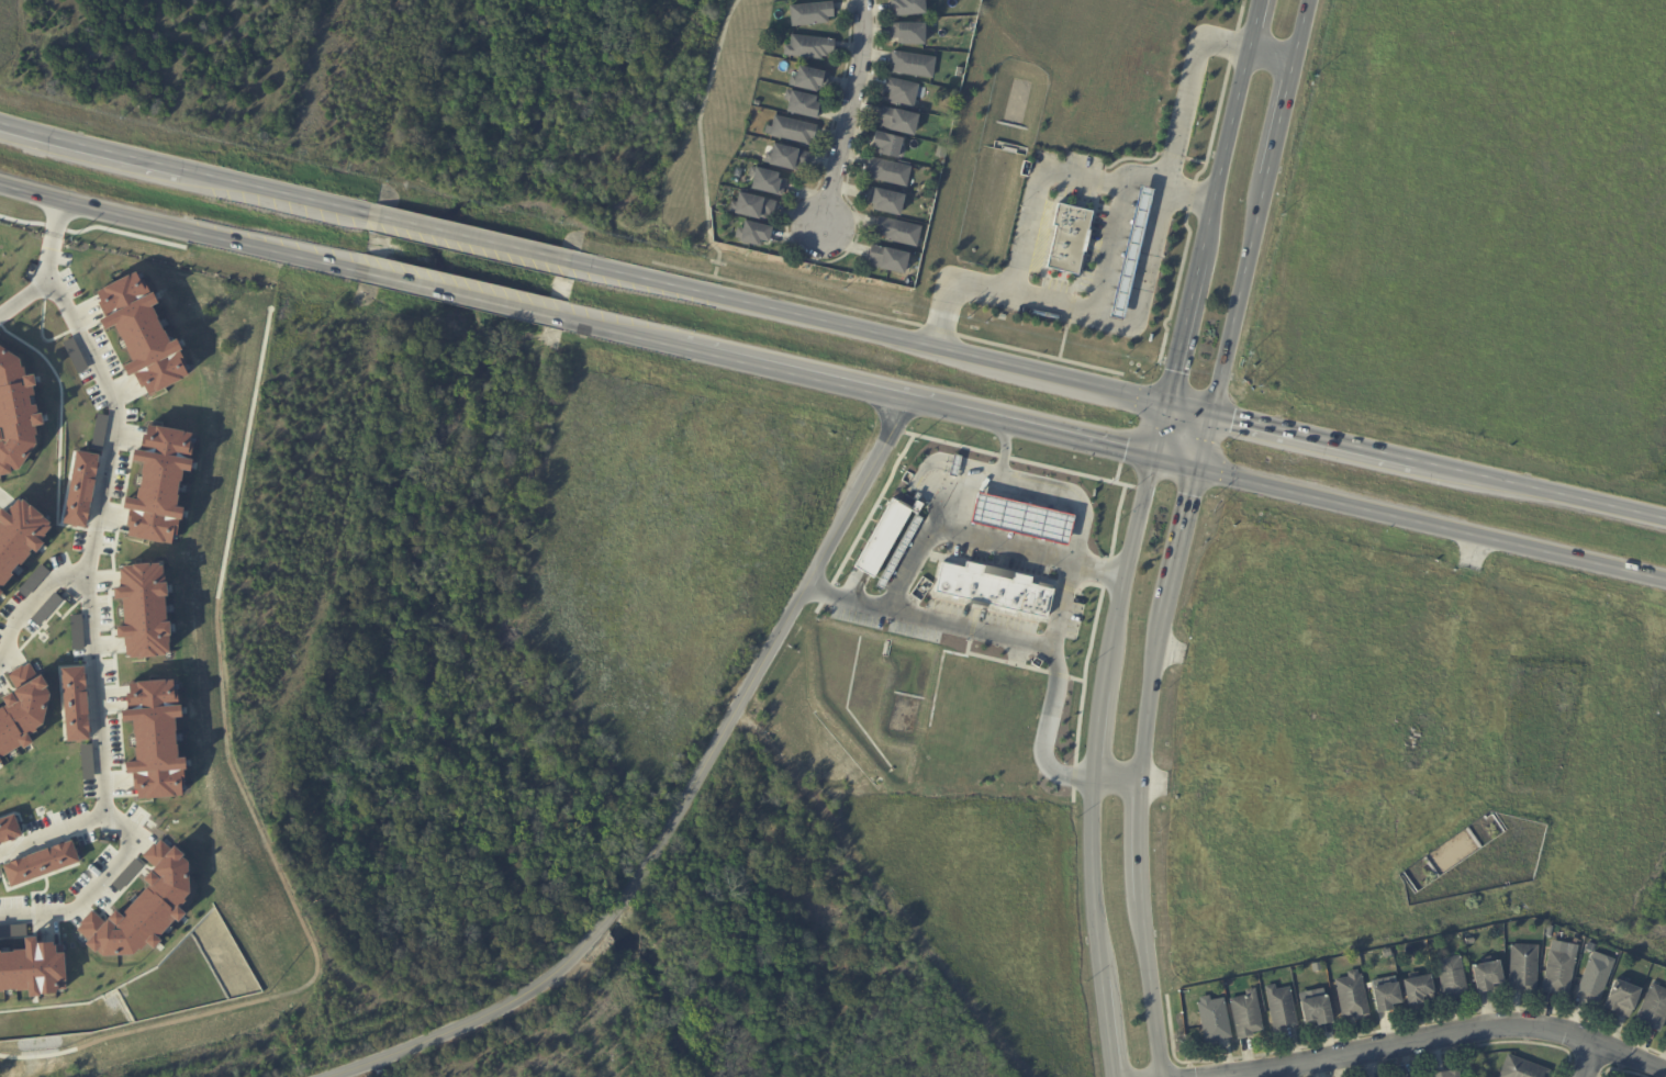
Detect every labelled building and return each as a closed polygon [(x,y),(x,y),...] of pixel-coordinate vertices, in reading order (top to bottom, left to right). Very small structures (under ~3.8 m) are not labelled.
[(895,2),(895,0),(924,0),(926,13),(894,16),(893,15),(892,2),(895,2)] [(832,4),(834,16),(827,18),(828,23),(792,26),(790,7),(832,2),(832,4)] [(925,34),(925,45),(898,45),(898,38),(893,38),(893,24),(925,23),(925,34)] [(835,41),(834,54),(827,54),(827,57),(821,57),(821,59),(784,56),(785,46),(790,47),(792,36),(835,41)] [(936,58),(932,78),(893,72),(894,66),(891,66),(893,52),(936,58)] [(829,75),(826,89),(820,88),(819,93),(790,86),(792,77),(796,78),(798,67),(829,75)] [(919,86),(913,109),(891,104),(892,101),(890,100),(891,93),(885,92),(888,78),(919,86)] [(816,98),(814,103),(823,105),(819,120),(786,112),(790,101),(785,100),(786,91),(816,98)] [(918,116),(914,136),(880,128),(882,123),(879,122),(882,108),(918,116)] [(817,126),(814,139),(810,139),(809,146),(770,137),(770,135),(764,134),(767,126),(772,128),(774,116),(817,126)] [(903,139),(901,147),(905,148),(903,157),(898,156),(897,159),(876,154),(877,148),(872,147),(875,133),(903,139)] [(810,154),(807,168),(804,167),(802,173),(769,165),(769,164),(764,161),(767,154),(771,155),(773,145),(810,154)] [(898,165),(912,168),(906,188),(872,179),(873,175),(866,172),(870,158),(898,165)] [(778,175),(776,180),(785,182),(782,197),(776,195),(751,190),(753,179),(749,178),(751,168),(778,175)] [(1145,187),(1154,189),(1126,318),(1116,316),(1145,187)] [(1138,188),(1118,284),(1128,286),(1147,195),(1148,190),(1138,188)] [(904,197),(899,216),(872,210),(874,204),(869,203),(873,189),(904,197)] [(775,204),(772,217),(768,216),(767,222),(734,215),(734,213),(729,212),(731,202),(736,203),(738,194),(775,203),(775,204)] [(1081,274),(1050,268),(1064,204),(1095,212),(1081,274)] [(921,227),(916,248),(885,242),(886,237),(882,236),(882,233),(876,232),(880,217),(921,227)] [(771,228),(768,244),(761,242),(760,248),(739,243),(740,239),(735,238),(737,228),(742,229),(745,223),(771,228)] [(908,255),(904,276),(871,268),(872,261),(869,260),(872,247),(908,255)] [(96,291),(138,270),(150,294),(155,291),(160,302),(155,305),(171,341),(179,338),(185,349),(182,351),(192,373),(147,397),(135,373),(131,375),(125,366),(134,361),(115,325),(107,329),(100,319),(108,315),(96,291)] [(1124,306),(1112,304),(1109,317),(1121,319),(1124,306)] [(13,473),(12,471),(20,470),(38,442),(34,426),(45,424),(42,412),(38,413),(33,386),(37,385),(35,373),(25,375),(22,358),(0,344),(0,474),(13,473)] [(149,424),(195,433),(190,458),(195,458),(192,471),(186,470),(179,506),(187,507),(185,520),(180,519),(176,546),(127,537),(132,511),(124,508),(127,496),(137,498),(145,463),(134,461),(136,448),(143,450),(149,424)] [(77,450),(100,455),(87,528),(63,524),(77,450)] [(981,493),(1078,515),(1071,545),(974,523),(981,493)] [(4,592),(0,597),(0,521),(0,509),(2,506),(9,512),(20,497),(54,525),(43,539),(46,542),(37,553),(33,550),(1,588),(4,592)] [(852,566),(874,579),(914,509),(892,497),(852,566)] [(121,565),(164,561),(166,581),(169,581),(170,596),(167,596),(169,621),(172,621),(174,635),(171,635),(172,654),(128,658),(127,638),(120,639),(119,626),(125,626),(123,599),(116,599),(115,586),(122,586),(121,565)] [(1046,617),(933,591),(940,562),(964,568),(965,561),(1032,575),(1030,583),(1052,587),(1046,617)] [(62,667),(85,665),(90,741),(66,742),(62,667)] [(3,762),(0,764),(0,709),(7,705),(2,698),(43,674),(49,686),(48,687),(52,694),(45,723),(30,734),(34,742),(24,749),(22,745),(1,758),(3,762)] [(128,683),(179,678),(183,717),(178,718),(181,758),(188,756),(189,769),(186,770),(187,786),(185,786),(186,795),(138,798),(137,789),(135,789),(134,774),(128,774),(127,761),(137,761),(134,720),(124,721),(123,709),(131,709),(128,683)] [(22,835),(0,844),(0,819),(14,814),(22,835)] [(92,910),(105,922),(118,909),(123,913),(149,885),(144,878),(155,866),(142,855),(159,838),(172,849),(176,845),(187,854),(185,857),(191,862),(191,894),(180,906),(188,913),(180,922),(177,919),(160,938),(164,941),(156,950),(147,942),(135,955),(103,956),(87,944),(89,941),(75,928),(92,910)] [(3,865),(72,839),(80,862),(10,887),(3,865)] [(30,989),(0,992),(0,951),(26,949),(25,936),(37,936),(38,942),(55,942),(55,945),(57,944),(64,944),(68,988),(58,989),(59,994),(42,994),(42,996),(31,996),(30,989)] [(1538,991),(1511,990),(1512,945),(1539,946),(1538,991)] [(1578,951),(1569,997),(1543,991),(1551,952),(1568,955),(1569,950),(1578,951)] [(1465,996),(1457,998),(1457,997),(1445,999),(1438,962),(1461,956),(1468,994),(1465,994),(1466,996),(1465,996)] [(1596,958),(1604,962),(1607,957),(1615,961),(1598,1005),(1588,1001),(1589,998),(1578,994),(1591,956),(1596,958)] [(1496,988),(1492,989),(1494,991),(1478,995),(1473,968),(1500,962),(1505,986),(1496,988)] [(1367,1017),(1356,1019),(1356,1017),(1343,1020),(1337,980),(1350,978),(1349,973),(1357,971),(1358,976),(1362,975),(1369,1016),(1367,1017)] [(1424,1003),(1409,1007),(1405,980),(1431,976),(1436,998),(1424,1000),(1424,1003)] [(1621,981),(1642,989),(1631,1019),(1606,1008),(1617,979),(1621,981)] [(1402,1003),(1393,1006),(1394,1010),(1378,1013),(1374,989),(1386,986),(1386,985),(1391,984),(1391,985),(1398,984),(1402,1003)] [(1654,984),(1665,989),(1665,1021),(1661,1033),(1636,1022),(1654,984)] [(1290,988),(1298,1025),(1285,1028),(1286,1032),(1275,1034),(1266,988),(1275,986),(1276,991),(1290,988)] [(1253,1033),(1252,1033),(1253,1036),(1239,1040),(1231,1000),(1248,997),(1246,991),(1255,989),(1264,1030),(1253,1033)] [(1333,1023),(1319,1025),(1318,1020),(1306,1022),(1301,1001),(1328,996),(1333,1023)] [(1230,1037),(1219,1040),(1219,1041),(1207,1044),(1198,1003),(1201,1003),(1201,998),(1210,997),(1210,1001),(1225,999),(1232,1037),(1230,1037)] [(1551,1068),(1548,1076),(1500,1076),(1509,1053),(1551,1068)] [(1457,1068),(1430,1074),(1430,1076),(1459,1076),(1457,1068)]
